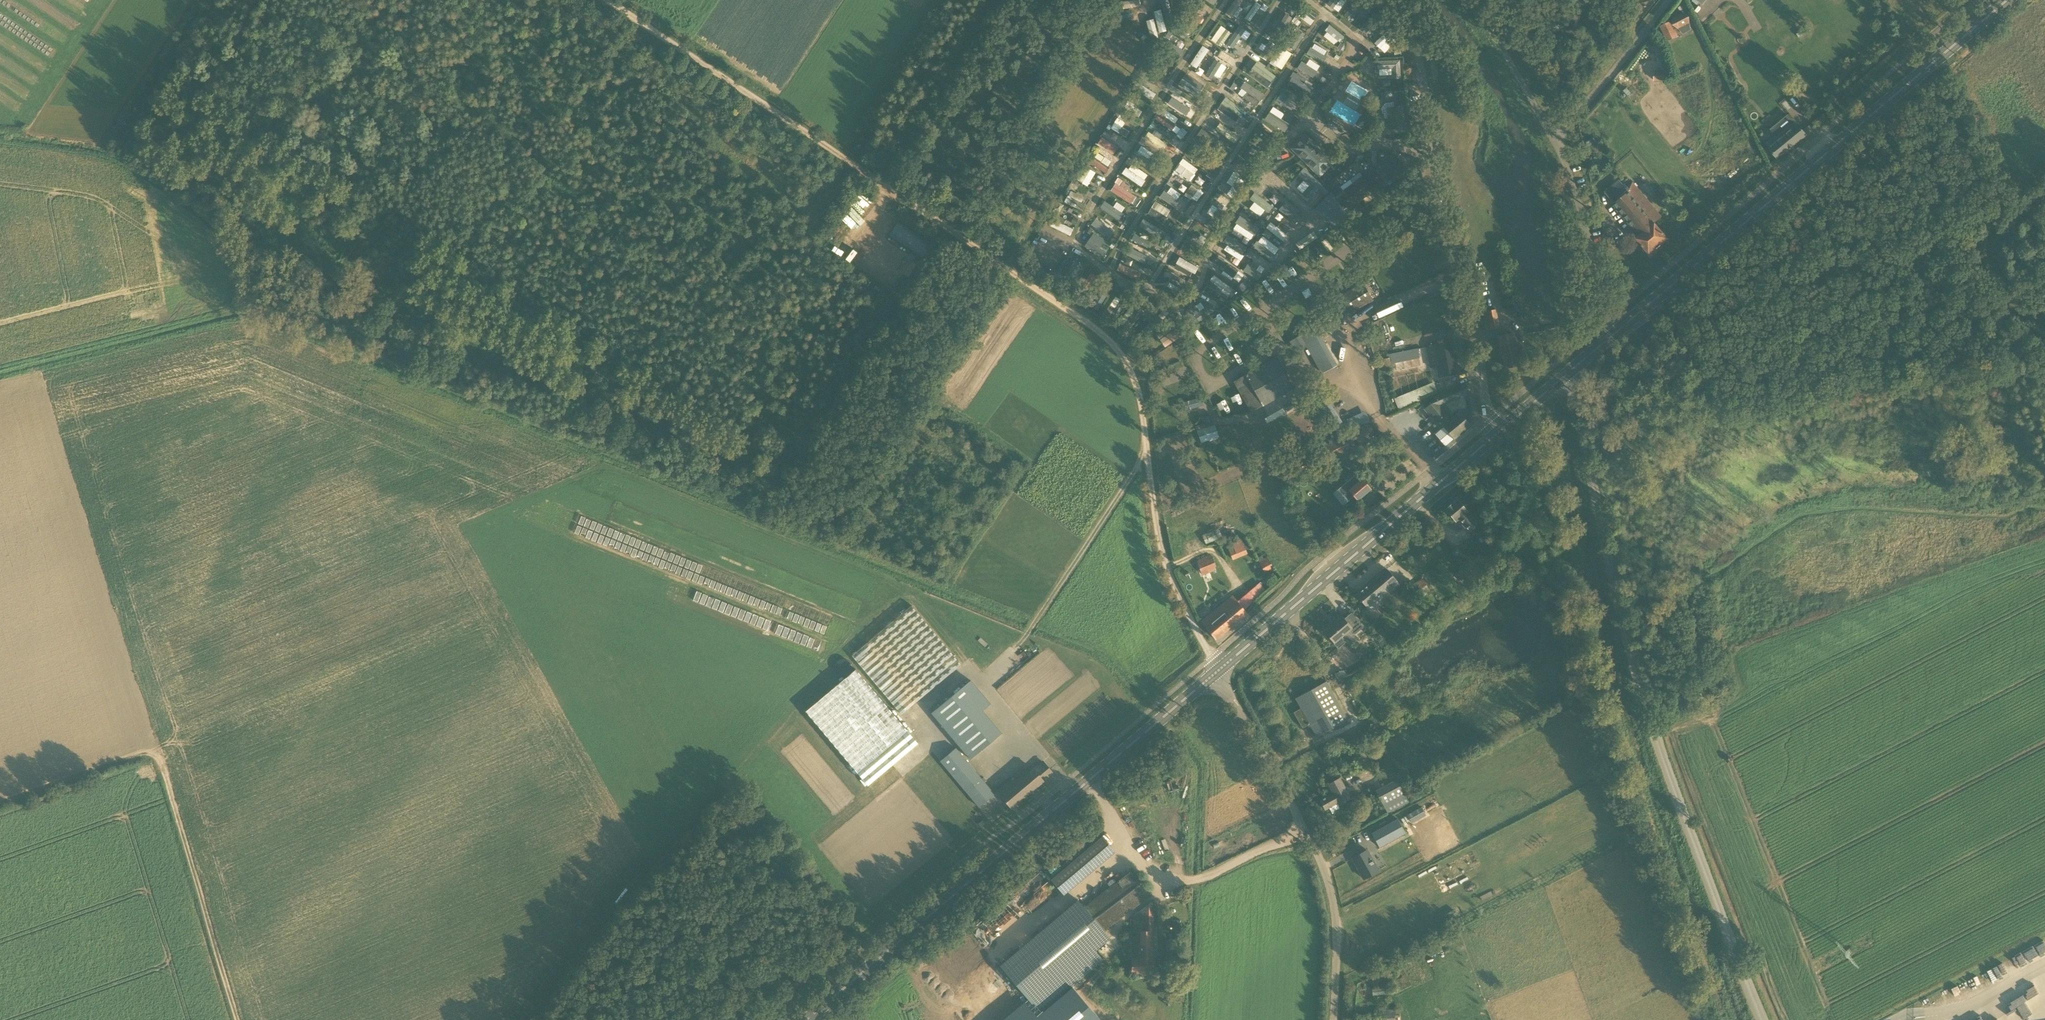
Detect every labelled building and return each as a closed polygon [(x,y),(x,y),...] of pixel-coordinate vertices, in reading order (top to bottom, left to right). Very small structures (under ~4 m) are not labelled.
[(1243,8),(1240,6),(1243,0),(1234,0),(1226,13),(1236,19),(1243,8)] [(1326,4),(1333,9),(1340,0),(1329,0),(1326,4)] [(1255,1),(1245,18),(1251,21),(1257,9),(1264,13),(1267,8),(1255,1)] [(1344,15),(1352,20),(1361,5),(1354,1),(1344,15)] [(1307,8),(1300,16),(1311,24),(1317,16),(1307,8)] [(1368,34),(1381,17),(1373,11),(1360,29),(1368,34)] [(1678,28),(1689,23),(1684,12),(1673,16),(1674,21),(1672,22),(1671,20),(1660,24),(1667,40),(1678,36),(1675,29),(1678,28)] [(1221,46),(1231,32),(1221,25),(1211,39),(1221,46)] [(1227,44),(1234,48),(1237,42),(1243,45),(1251,32),(1239,25),(1227,44)] [(1331,25),(1323,35),(1336,45),(1344,35),(1331,25)] [(1294,48),(1307,33),(1298,27),(1286,42),(1294,48)] [(1266,59),(1275,44),(1269,41),(1260,55),(1266,59)] [(1197,67),(1209,49),(1203,45),(1190,62),(1197,67)] [(1282,69),(1292,54),(1282,47),(1271,63),(1282,69)] [(1310,47),(1307,53),(1324,63),(1327,56),(1310,47)] [(1206,74),(1217,81),(1226,65),(1215,59),(1206,74)] [(1309,59),(1307,64),(1301,60),(1297,68),(1314,77),(1320,65),(1309,59)] [(1400,60),(1377,60),(1378,69),(1391,68),(1392,79),(1400,78),(1400,60)] [(1257,62),(1248,74),(1267,88),(1276,76),(1257,62)] [(1667,80),(1666,72),(1653,73),(1654,81),(1667,80)] [(1293,73),(1286,84),(1300,92),(1307,81),(1293,73)] [(1244,82),(1241,88),(1247,91),(1243,98),(1257,105),(1264,93),(1244,82)] [(1283,103),(1288,95),(1281,91),(1276,99),(1283,103)] [(1226,96),(1218,108),(1236,122),(1245,110),(1226,96)] [(1386,107),(1387,113),(1390,129),(1406,127),(1403,105),(1394,106),(1386,107)] [(1273,106),(1270,111),(1281,119),(1284,114),(1273,106)] [(1160,111),(1155,118),(1182,138),(1187,132),(1160,111)] [(1264,118),(1284,131),(1289,124),(1269,111),(1264,118)] [(1247,112),(1243,117),(1249,121),(1252,116),(1247,112)] [(1799,125),(1798,126),(1788,115),(1778,123),(1784,131),(1768,144),(1771,148),(1770,149),(1778,159),(1808,136),(1799,125)] [(1122,126),(1125,122),(1117,117),(1110,128),(1126,137),(1130,131),(1122,126)] [(1216,132),(1232,145),(1239,137),(1222,124),(1216,132)] [(1148,140),(1152,132),(1147,130),(1143,137),(1148,140)] [(1308,140),(1304,136),(1293,148),(1319,174),(1330,163),(1318,151),(1310,142),(1310,141),(1308,140)] [(1101,137),(1097,143),(1103,146),(1106,140),(1101,137)] [(1108,140),(1103,148),(1113,155),(1118,147),(1108,140)] [(1141,145),(1138,151),(1150,158),(1153,152),(1141,145)] [(1095,158),(1109,165),(1111,160),(1097,153),(1095,158)] [(1390,162),(1384,168),(1382,169),(1392,182),(1409,169),(1399,156),(1390,162)] [(1174,170),(1190,181),(1198,169),(1182,158),(1174,170)] [(1106,171),(1109,166),(1095,159),(1092,164),(1106,171)] [(1123,174),(1141,186),(1149,175),(1130,162),(1123,174)] [(1345,211),(1354,203),(1375,187),(1383,181),(1374,169),(1373,167),(1343,190),(1334,197),(1345,211)] [(1091,169),(1083,183),(1088,186),(1096,172),(1091,169)] [(1233,171),(1226,182),(1232,186),(1240,175),(1233,171)] [(1198,176),(1195,181),(1201,185),(1204,180),(1198,176)] [(1132,203),(1136,195),(1127,190),(1130,185),(1118,178),(1110,190),(1132,203)] [(1662,217),(1657,211),(1640,191),(1635,195),(1622,179),(1606,194),(1621,210),(1640,234),(1636,238),(1651,254),(1669,239),(1655,222),(1662,217)] [(1226,192),(1230,186),(1224,181),(1219,187),(1226,192)] [(1385,181),(1378,187),(1382,191),(1389,186),(1385,181)] [(1192,184),(1185,194),(1196,202),(1204,191),(1192,184)] [(1164,190),(1159,196),(1175,207),(1180,201),(1177,199),(1180,193),(1171,187),(1167,193),(1164,190)] [(1069,190),(1064,201),(1079,208),(1084,197),(1069,190)] [(1115,215),(1119,209),(1112,204),(1116,197),(1108,192),(1100,205),(1115,215)] [(1213,199),(1222,201),(1223,195),(1215,192),(1213,199)] [(1270,213),(1275,206),(1254,192),(1250,198),(1255,201),(1250,208),(1260,216),(1265,210),(1270,213)] [(1163,223),(1171,210),(1155,200),(1147,213),(1163,223)] [(1298,222),(1303,216),(1286,202),(1281,208),(1298,222)] [(1064,224),(1066,219),(1055,214),(1050,226),(1071,235),(1074,228),(1064,224)] [(1140,225),(1147,227),(1149,221),(1142,219),(1140,225)] [(1277,226),(1271,222),(1267,227),(1282,240),(1291,229),(1282,221),(1277,226)] [(897,223),(889,235),(923,257),(931,244),(897,223)] [(1247,227),(1243,232),(1251,237),(1254,231),(1247,227)] [(1154,235),(1168,240),(1170,234),(1156,229),(1154,235)] [(1094,232),(1084,246),(1103,259),(1108,252),(1101,247),(1105,240),(1094,232)] [(1270,260),(1280,249),(1263,234),(1253,245),(1270,260)] [(1201,248),(1207,238),(1201,235),(1195,245),(1201,248)] [(1241,259),(1248,246),(1227,235),(1224,241),(1228,243),(1224,250),(1241,259)] [(1142,261),(1144,256),(1132,251),(1130,257),(1142,261)] [(1181,257),(1178,262),(1172,260),(1170,264),(1186,273),(1189,268),(1197,272),(1200,267),(1181,257)] [(1220,257),(1214,265),(1237,283),(1244,274),(1220,257)] [(1069,270),(1075,274),(1082,265),(1076,261),(1069,270)] [(1116,270),(1138,280),(1141,273),(1120,263),(1116,270)] [(1258,280),(1263,273),(1248,263),(1243,269),(1258,280)] [(1087,291),(1096,276),(1091,272),(1081,288),(1087,291)] [(1228,294),(1232,288),(1214,274),(1209,280),(1228,294)] [(1180,293),(1185,281),(1172,275),(1167,287),(1180,293)] [(1241,283),(1238,288),(1244,291),(1247,286),(1241,283)] [(1337,322),(1365,305),(1373,300),(1362,283),(1328,304),(1327,304),(1337,322)] [(1100,290),(1091,305),(1098,310),(1107,294),(1100,290)] [(1316,291),(1306,300),(1313,309),(1324,300),(1316,291)] [(1204,306),(1200,302),(1191,311),(1201,322),(1219,305),(1214,298),(1204,306)] [(1242,298),(1237,303),(1243,310),(1249,304),(1242,298)] [(1234,305),(1224,309),(1228,319),(1237,316),(1234,305)] [(1291,305),(1286,308),(1293,320),(1298,318),(1291,305)] [(1130,328),(1140,315),(1130,308),(1120,320),(1130,328)] [(1486,330),(1499,328),(1495,309),(1483,312),(1486,330)] [(1164,345),(1181,337),(1176,326),(1159,335),(1164,345)] [(1195,342),(1202,335),(1196,329),(1189,336),(1195,342)] [(1232,333),(1235,338),(1243,334),(1240,329),(1232,333)] [(1308,338),(1321,372),(1337,366),(1324,332),(1308,338)] [(1456,374),(1450,342),(1428,347),(1429,354),(1427,354),(1430,368),(1440,366),(1442,377),(1456,374)] [(1417,348),(1388,354),(1389,357),(1389,359),(1390,364),(1419,358),(1417,348)] [(1263,406),(1295,388),(1277,357),(1245,375),(1263,406)] [(1434,397),(1422,407),(1439,426),(1441,425),(1454,439),(1455,439),(1461,432),(1463,431),(1470,426),(1471,425),(1466,419),(1459,410),(1451,418),(1441,405),(1465,396),(1468,413),(1478,410),(1471,380),(1434,397)] [(1394,397),(1398,408),(1409,404),(1438,393),(1434,382),(1394,397)] [(1281,404),(1258,416),(1263,425),(1285,413),(1281,404)] [(1201,443),(1219,437),(1213,420),(1209,421),(1209,423),(1196,427),(1201,443)] [(1354,455),(1348,439),(1326,448),(1332,464),(1340,461),(1339,457),(1345,454),(1347,458),(1354,455)] [(1361,480),(1356,474),(1338,489),(1348,501),(1354,496),(1358,499),(1370,489),(1362,479),(1361,480)] [(1477,522),(1457,499),(1445,509),(1456,521),(1459,518),(1469,530),(1477,522)] [(1206,544),(1223,537),(1219,527),(1202,535),(1206,544)] [(1233,560),(1247,554),(1242,542),(1228,548),(1233,560)] [(1203,576),(1210,573),(1209,569),(1216,567),(1211,555),(1197,560),(1203,576)] [(1265,572),(1273,567),(1266,556),(1259,561),(1265,572)] [(1384,601),(1402,586),(1387,569),(1386,569),(1357,594),(1356,595),(1367,608),(1381,597),(1384,601)] [(1422,577),(1414,584),(1419,590),(1427,584),(1422,577)] [(1246,608),(1267,589),(1259,581),(1239,601),(1246,608)] [(1216,640),(1247,613),(1233,596),(1201,622),(1206,627),(1216,640)] [(902,714),(961,664),(912,605),(852,655),(902,714)] [(1364,627),(1351,612),(1344,618),(1343,616),(1324,632),(1335,643),(1349,631),(1352,634),(1355,634),(1364,627)] [(808,709),(870,783),(920,742),(857,668),(808,709)] [(1317,737),(1347,720),(1326,681),(1296,698),(1301,708),(1293,712),(1302,728),(1310,724),(1317,737)] [(970,759),(1001,733),(982,710),(962,687),(932,713),(970,759)] [(979,807),(994,794),(956,748),(940,761),(979,807)] [(1053,773),(1044,763),(1035,771),(1033,769),(1029,772),(1025,768),(998,791),(1002,796),(1011,808),(1014,806),(1018,802),(1043,781),(1053,773)] [(1339,804),(1351,798),(1340,778),(1328,784),(1333,793),(1325,798),(1323,798),(1323,799),(1320,800),(1325,809),(1338,802),(1339,804)] [(1388,812),(1409,801),(1398,778),(1376,790),(1388,812)] [(1422,806),(1407,814),(1412,822),(1426,814),(1422,806)] [(1379,847),(1406,833),(1398,819),(1371,833),(1379,847)] [(1104,835),(1050,877),(1063,893),(1117,852),(1104,835)] [(1352,857),(1363,878),(1378,870),(1366,849),(1352,857)] [(1111,925),(1141,902),(1149,896),(1130,872),(1092,901),(1111,925)] [(1111,937),(1081,897),(1001,957),(1032,998),(1038,1006),(1068,984),(1102,958),(1095,949),(1111,937)] [(1130,918),(1131,974),(1154,973),(1152,902),(1130,918)] [(1072,988),(1068,984),(1038,1006),(1032,998),(1004,1019),(1099,1019),(1072,988)] [(1394,1010),(1375,1010),(1375,1019),(1395,1019),(1394,1010)]
